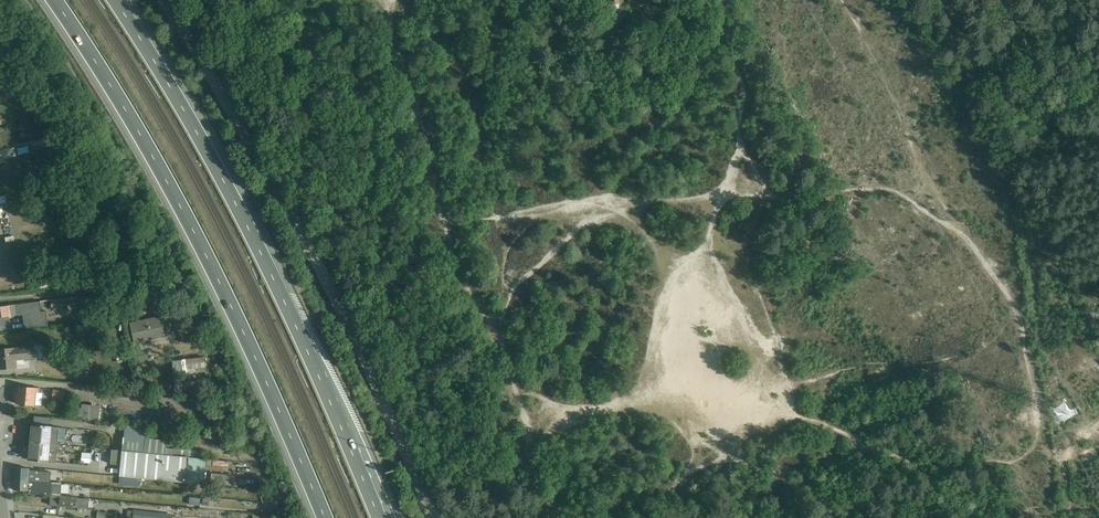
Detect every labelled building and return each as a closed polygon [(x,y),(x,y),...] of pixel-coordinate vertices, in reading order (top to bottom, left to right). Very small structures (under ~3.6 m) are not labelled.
[(620,0),(609,0),(610,9),(605,9),(607,20),(608,25),(623,23),(621,7),(619,8),(619,4),(620,4),(620,0)] [(5,59),(16,56),(13,45),(9,45),(7,38),(0,40),(0,51),(2,59),(5,59)] [(16,56),(5,59),(6,65),(13,63),(13,62),(21,60),(19,55),(16,56)] [(4,100),(15,98),(14,90),(3,92),(4,100)] [(69,111),(62,112),(65,125),(71,124),(69,111)] [(61,112),(50,114),(53,127),(60,126),(58,118),(62,117),(61,112)] [(12,148),(4,149),(6,157),(13,155),(12,148)] [(64,274),(65,287),(78,288),(71,273),(64,274)] [(55,287),(55,280),(28,283),(28,285),(27,285),(27,290),(55,287)] [(82,296),(50,300),(51,307),(83,303),(82,296)] [(0,306),(0,317),(25,314),(26,322),(23,323),(24,329),(38,327),(36,310),(35,310),(34,302),(0,306)] [(149,358),(147,349),(149,348),(147,340),(165,336),(160,316),(130,323),(134,342),(132,342),(131,343),(133,352),(134,352),(136,361),(149,358)] [(0,349),(0,370),(17,368),(17,365),(24,365),(24,360),(44,358),(43,345),(0,349)] [(130,361),(128,347),(117,350),(118,354),(116,355),(118,363),(127,361),(127,362),(130,361)] [(184,360),(176,361),(177,369),(185,369),(185,374),(207,371),(206,357),(184,359),(184,360)] [(206,392),(206,381),(197,382),(197,387),(191,387),(191,392),(206,392)] [(43,389),(18,387),(17,393),(15,393),(14,401),(17,401),(16,404),(42,405),(43,389)] [(53,390),(52,399),(66,400),(67,390),(53,390)] [(103,406),(82,404),(81,408),(72,407),(71,419),(102,421),(103,406)] [(30,442),(58,445),(59,440),(65,440),(66,428),(32,424),(30,442)] [(123,437),(122,451),(189,457),(190,450),(167,448),(168,441),(145,439),(123,437)] [(66,445),(58,445),(30,442),(29,459),(56,462),(57,453),(65,454),(66,445)] [(120,465),(120,476),(204,484),(207,459),(189,457),(122,451),(112,450),(111,464),(120,465)] [(92,453),(82,452),(81,462),(91,463),(92,453)] [(225,468),(226,460),(212,460),(212,468),(225,468)] [(14,480),(50,483),(51,472),(29,470),(29,468),(15,468),(14,480)] [(139,486),(139,479),(120,478),(119,484),(139,486)] [(61,484),(50,483),(14,480),(14,490),(24,490),(24,494),(51,495),(61,496),(61,484)] [(90,499),(61,496),(51,495),(51,496),(51,505),(89,507),(90,499)] [(200,497),(189,496),(189,505),(199,506),(200,497)] [(173,514),(133,510),(132,517),(173,517),(173,514)]
